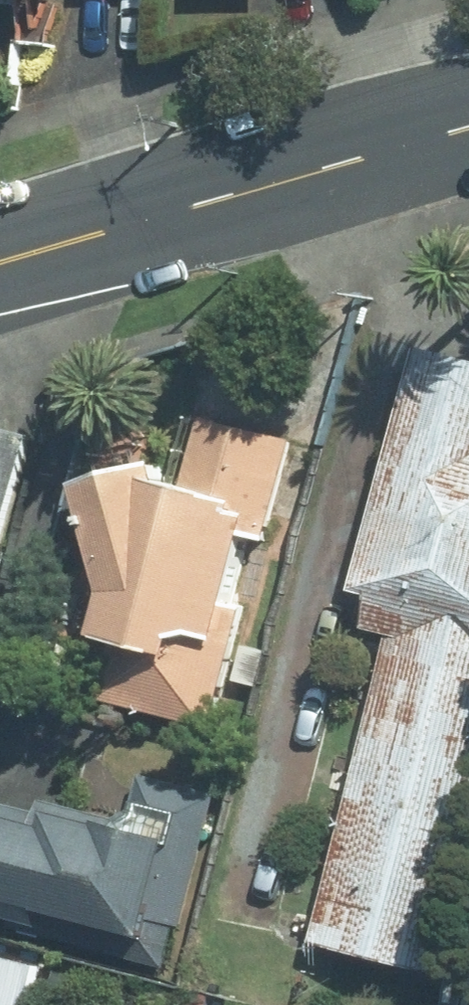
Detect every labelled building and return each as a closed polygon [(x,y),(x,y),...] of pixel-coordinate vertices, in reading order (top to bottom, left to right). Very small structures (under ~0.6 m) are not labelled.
[(49,18),(50,0),(0,0),(0,13),(49,18)] [(432,361),(367,640),(401,648),(327,961),(456,991),(468,938),(468,370),(432,361)] [(0,415),(0,579),(45,428),(0,415)] [(76,494),(104,597),(90,647),(118,655),(102,710),(210,740),(247,609),(230,604),(255,518),(184,498),(166,471),(76,494)] [(0,804),(0,910),(173,960),(220,801),(145,779),(127,841),(0,804)] [(0,953),(0,1004),(25,1004),(34,961),(0,953)]
